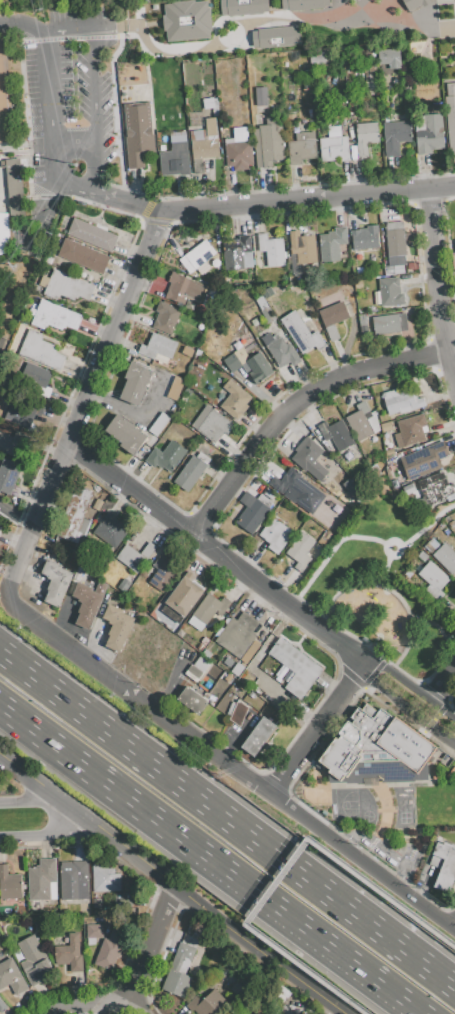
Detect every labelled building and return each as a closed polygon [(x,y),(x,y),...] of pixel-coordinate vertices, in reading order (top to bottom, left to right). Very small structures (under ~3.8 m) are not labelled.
[(210,16),(246,14),(245,0),(233,0),(210,2),(210,16)] [(280,9),(287,9),(287,11),(322,8),(322,6),(328,6),(328,0),(279,0),(280,9)] [(393,12),(431,8),(430,0),(392,0),(393,12)] [(191,4),(199,3),(201,24),(187,25),(186,8),(192,8),(191,4)] [(282,21),(284,45),(323,41),(321,17),(282,21)] [(299,45),(298,26),(251,28),(251,47),(299,45)] [(14,142),(6,41),(0,42),(0,143),(14,142)] [(378,50),(400,48),(401,68),(390,69),(390,64),(379,65),(378,50)] [(364,66),(375,65),(376,80),(379,80),(380,94),(366,95),(364,66)] [(200,91),(199,81),(215,79),(216,89),(200,91)] [(443,83),(449,154),(454,153),(454,82),(443,83)] [(257,105),(255,88),(267,87),(268,104),(257,105)] [(203,99),(214,98),(215,108),(204,110),(203,99)] [(123,105),(128,169),(145,168),(144,157),(156,156),(151,103),(123,105)] [(416,154),(413,116),(441,114),(444,148),(432,149),(432,153),(416,154)] [(189,131),(193,174),(204,173),(202,159),(220,157),(215,116),(204,117),(206,129),(189,131)] [(256,166),(254,129),(259,129),(259,125),(267,124),(266,119),(282,118),(285,158),(268,159),(269,165),(256,166)] [(383,122),(410,120),(412,141),(399,142),(400,156),(385,157),(383,122)] [(355,124),(378,123),(379,142),(367,143),(368,159),(357,160),(355,124)] [(159,153),(161,176),(189,173),(185,131),(170,132),(172,152),(159,153)] [(287,141),(295,141),(295,133),(315,132),(317,158),(302,159),(302,164),(289,165),(287,141)] [(319,137),(348,135),(350,161),(321,163),(319,137)] [(224,138),(234,138),(234,141),(252,140),(254,164),(248,164),(248,169),(234,170),(234,165),(226,166),(224,138)] [(6,160),(9,213),(10,219),(26,218),(19,159),(14,159),(6,160)] [(10,252),(7,213),(0,213),(0,255),(10,252)] [(67,234),(111,251),(117,235),(74,218),(67,234)] [(385,223),(389,265),(393,264),(394,274),(405,273),(404,263),(407,263),(403,221),(385,223)] [(353,230),(354,250),(379,248),(377,225),(366,225),(367,229),(353,230)] [(318,235),(321,262),(340,261),(338,245),(348,244),(346,227),(334,228),(335,231),(327,232),(328,234),(318,235)] [(289,231),(292,275),(303,274),(302,263),(316,262),(314,235),(299,236),(298,230),(289,231)] [(257,234),(259,250),(266,249),(268,267),(286,265),(283,237),(268,238),(268,233),(257,234)] [(223,244),(225,271),(253,268),(250,235),(238,236),(238,239),(231,240),(231,243),(223,244)] [(58,256),(103,274),(110,256),(65,238),(58,256)] [(180,259),(191,273),(217,254),(206,239),(180,259)] [(43,293),(58,300),(60,294),(75,301),(77,297),(89,302),(96,286),(54,268),(43,293)] [(165,297),(180,303),(183,295),(201,303),(208,286),(172,271),(168,281),(171,282),(165,297)] [(379,279),(381,306),(404,305),(404,292),(400,293),(399,277),(379,279)] [(31,324),(45,330),(47,324),(62,330),(64,325),(77,330),(83,316),(41,298),(31,324)] [(318,311),(331,341),(340,337),(334,323),(350,317),(343,300),(318,311)] [(152,326),(169,334),(180,310),(159,301),(154,311),(158,313),(152,326)] [(261,312),(269,324),(277,319),(269,307),(261,312)] [(280,319),(303,354),(315,346),(318,351),(327,345),(316,330),(312,333),(295,309),(280,319)] [(372,317),(375,335),(408,330),(406,312),(372,317)] [(18,354),(60,371),(66,356),(55,352),(57,346),(41,340),(43,334),(29,328),(18,354)] [(137,354),(153,361),(156,354),(170,360),(178,343),(152,332),(146,348),(140,345),(137,354)] [(261,338),(280,367),(288,362),(291,368),(302,362),(290,343),(287,344),(282,336),(279,337),(277,334),(273,337),(270,332),(261,338)] [(240,365),(261,352),(274,372),(255,384),(248,372),(245,374),(240,367),(232,373),(224,360),(233,354),(240,365)] [(131,361),(153,369),(139,405),(120,398),(128,379),(124,377),(131,361)] [(27,363),(52,373),(44,394),(19,383),(27,363)] [(167,397),(178,401),(186,380),(175,376),(167,397)] [(221,404),(238,419),(249,407),(246,404),(252,398),(230,379),(223,387),(230,393),(221,404)] [(383,392),(389,413),(399,410),(400,413),(421,407),(419,401),(417,402),(412,388),(398,392),(396,388),(383,392)] [(4,419),(29,429),(35,415),(40,417),(44,407),(14,395),(4,419)] [(345,417),(357,441),(373,433),(366,419),(372,416),(364,400),(355,405),(358,410),(345,417)] [(190,427),(214,444),(223,432),(227,435),(235,424),(207,404),(190,427)] [(149,429),(157,436),(171,417),(162,411),(149,429)] [(396,421),(400,433),(394,434),(398,449),(425,440),(421,427),(427,426),(423,413),(396,421)] [(105,431),(122,443),(120,445),(134,455),(148,436),(117,414),(105,431)] [(318,426),(326,442),(332,438),(339,452),(354,444),(342,420),(329,427),(326,422),(318,426)] [(381,426),(384,435),(393,432),(390,423),(381,426)] [(32,464),(41,440),(17,431),(14,437),(0,431),(0,451),(32,464)] [(291,459),(305,471),(307,470),(320,483),(329,473),(316,460),(324,452),(307,437),(295,450),(297,452),(291,459)] [(400,458),(410,481),(442,467),(439,459),(450,455),(443,439),(400,458)] [(155,447),(144,460),(153,467),(155,464),(161,470),(163,467),(170,472),(187,451),(172,440),(162,453),(155,447)] [(193,454),(174,480),(188,490),(211,459),(200,451),(196,456),(193,454)] [(10,495),(22,465),(2,458),(0,463),(0,491),(10,495)] [(268,484),(312,515),(326,495),(300,477),(302,475),(291,467),(280,481),(274,476),(268,484)] [(345,471),(364,494),(366,497),(359,503),(352,494),(349,497),(343,488),(345,487),(343,484),(345,483),(338,476),(345,471)] [(424,496),(418,499),(423,509),(454,495),(454,487),(453,483),(448,485),(442,471),(417,482),(424,496)] [(68,509),(77,485),(95,493),(85,516),(68,509)] [(412,486),(415,494),(406,498),(402,490),(412,486)] [(246,490),(238,501),(246,507),(235,522),(252,535),(271,509),(270,508),(273,503),(261,493),(257,498),(246,490)] [(98,498),(105,502),(100,511),(93,507),(98,498)] [(57,535),(74,542),(85,516),(68,509),(57,535)] [(108,512),(116,517),(115,519),(130,529),(116,549),(93,533),(108,512)] [(273,514),(259,534),(271,543),(268,546),(278,554),(294,531),(285,525),(287,523),(273,514)] [(301,531),(285,552),(298,561),(294,567),(301,572),(312,557),(306,553),(315,541),(301,531)] [(423,548),(430,555),(438,548),(431,540),(423,548)] [(138,573),(157,546),(149,541),(140,553),(126,543),(115,557),(138,573)] [(452,576),(454,573),(454,555),(445,545),(432,557),(452,576)] [(163,551),(171,557),(167,562),(179,571),(164,593),(149,583),(158,570),(152,566),(163,551)] [(422,552),(429,559),(424,564),(417,558),(422,552)] [(73,573),(60,607),(45,601),(49,591),(47,590),(51,580),(47,578),(48,575),(41,573),(47,558),(62,564),(61,568),(73,573)] [(414,561),(421,567),(416,572),(410,565),(414,561)] [(418,576),(430,586),(426,591),(439,603),(445,596),(440,592),(450,581),(429,563),(418,576)] [(187,571),(163,603),(183,617),(204,589),(193,581),(196,577),(187,571)] [(104,595),(90,630),(75,624),(79,613),(78,613),(82,603),(78,601),(78,599),(72,596),(78,581),(93,588),(92,591),(104,595)] [(223,596),(231,602),(221,616),(215,611),(201,631),(187,621),(208,592),(220,601),(223,596)] [(135,619),(120,654),(105,648),(110,635),(109,635),(112,626),(108,624),(109,622),(102,619),(109,604),(124,610),(122,613),(135,619)] [(243,611),(251,617),(228,649),(215,640),(232,617),(236,620),(243,611)] [(251,617),(259,622),(252,631),(257,635),(240,658),(228,649),(251,617)] [(267,653),(295,673),(284,688),(300,700),(323,669),(279,637),(267,653)] [(199,657),(193,665),(191,664),(184,674),(196,683),(210,664),(199,657)] [(187,686),(199,694),(189,708),(178,699),(187,686)] [(199,694),(209,702),(200,715),(189,708),(199,694)] [(251,708),(241,731),(231,721),(233,717),(229,715),(237,695),(252,706),(251,708)] [(319,759),(336,736),(338,738),(341,734),(339,732),(348,719),(352,722),(355,718),(352,716),(360,705),(362,707),(367,701),(378,709),(381,706),(436,747),(418,774),(400,762),(359,762),(347,775),(345,774),(340,779),(329,771),(331,768),(319,759)] [(264,717),(278,727),(255,757),(242,747),(264,717)] [(430,857),(442,862),(429,893),(445,900),(454,876),(454,849),(442,844),(441,847),(435,845),(430,857)] [(37,866),(37,865),(41,865),(40,858),(56,858),(57,882),(50,882),(50,900),(40,900),(30,901),(29,867),(37,866)] [(94,864),(94,861),(107,860),(107,864),(108,864),(108,868),(114,868),(114,873),(120,873),(121,891),(93,892),(93,864),(94,864)] [(88,861),(89,898),(61,899),(60,871),(62,871),(61,861),(88,861)] [(8,899),(0,899),(0,864),(9,864),(9,874),(23,873),(24,898),(8,899)] [(130,892),(113,892),(113,905),(129,906),(130,892)] [(91,939),(91,927),(105,926),(105,939),(91,939)] [(119,959),(113,972),(96,965),(106,940),(110,941),(114,930),(130,937),(121,960),(119,959)] [(70,935),(81,934),(82,957),(84,957),(85,973),(73,973),(72,965),(59,965),(58,948),(71,947),(70,935)] [(28,961),(19,945),(37,935),(58,974),(44,983),(44,984),(36,989),(22,964),(28,961)] [(161,989),(180,942),(197,948),(191,964),(185,961),(184,966),(188,967),(185,974),(193,977),(185,998),(161,989)] [(1,992),(0,990),(0,965),(1,967),(2,966),(15,959),(32,990),(19,997),(12,986),(10,987),(1,992)] [(230,989),(243,975),(259,990),(246,1004),(230,989)] [(227,1000),(215,1013),(197,1013),(196,1013),(195,1013),(186,1006),(196,994),(203,1000),(214,988),(227,1000)] [(10,1010),(5,1013),(3,1013),(0,1010),(0,997),(10,1010)]
